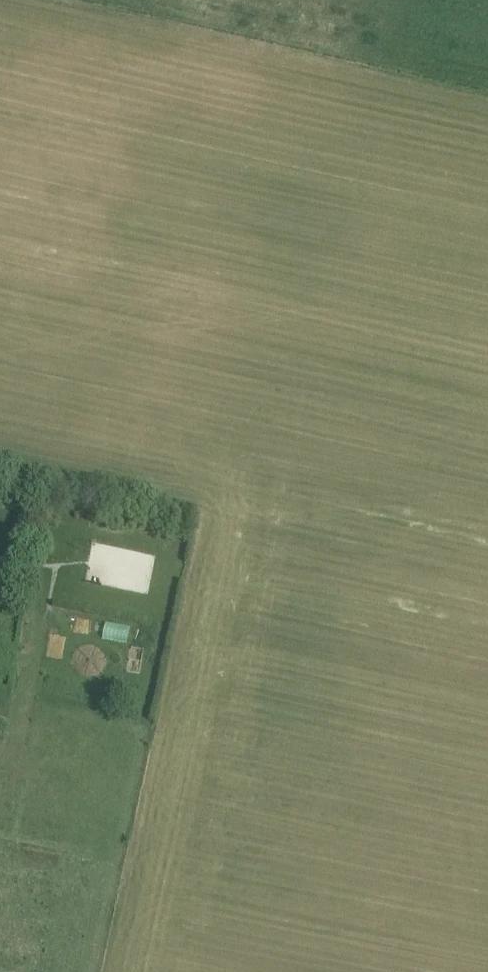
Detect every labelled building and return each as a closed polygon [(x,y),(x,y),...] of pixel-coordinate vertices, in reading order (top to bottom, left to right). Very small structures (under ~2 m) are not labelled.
[(164,656),(165,644),(149,643),(148,655),(164,656)]
